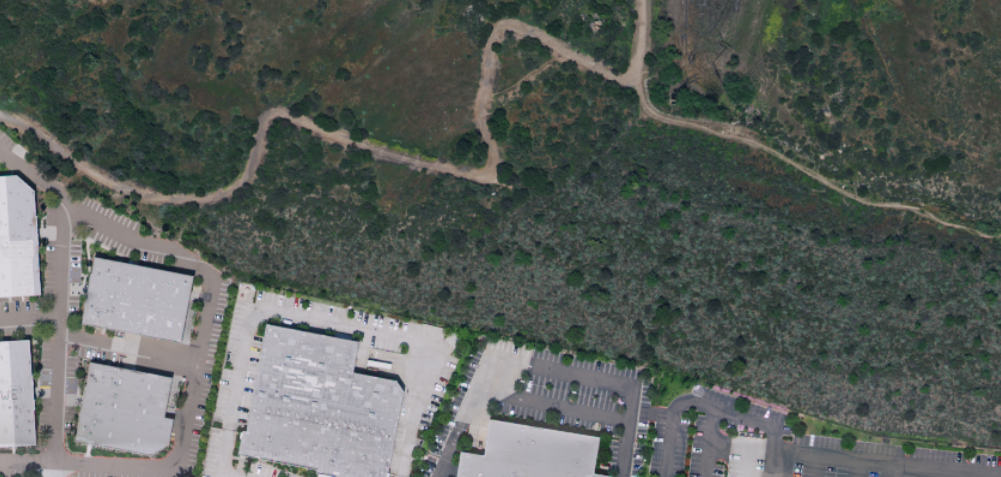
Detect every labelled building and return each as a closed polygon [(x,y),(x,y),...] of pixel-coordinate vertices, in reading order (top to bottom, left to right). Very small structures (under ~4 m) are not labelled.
[(40,296),(0,297),(0,176),(18,174),(37,190),(40,296)] [(95,258),(194,277),(181,342),(82,325),(95,258)] [(405,392),(388,476),(338,476),(339,475),(240,454),(267,323),(360,342),(355,371),(397,381),(405,392)] [(37,443),(0,447),(0,343),(31,341),(37,443)] [(90,362),(173,379),(165,418),(173,419),(170,446),(154,458),(75,443),(90,362)] [(595,475),(604,476),(456,476),(460,453),(484,457),(491,420),(602,440),(595,475)]
